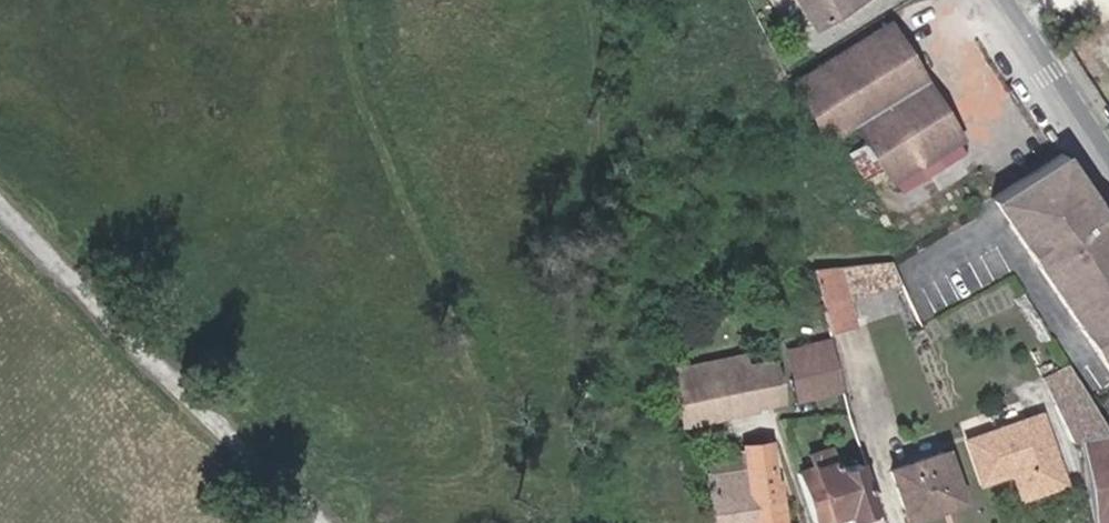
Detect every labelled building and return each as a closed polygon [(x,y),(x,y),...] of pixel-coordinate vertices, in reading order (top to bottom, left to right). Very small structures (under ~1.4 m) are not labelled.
[(814,28),(860,0),(797,0),(814,28)] [(959,140),(922,81),(888,23),(795,81),(820,132),(824,142),(855,123),(866,139),(883,167),(891,181),(959,140)] [(1094,41),(1076,52),(1094,80),(1108,70),(1108,63),(1094,41)] [(824,142),(820,132),(804,139),(809,150),(824,142)] [(883,167),(866,139),(846,152),(863,180),(883,167)] [(1062,151),(991,197),(1108,370),(1108,219),(1062,151)] [(900,281),(891,261),(812,268),(828,331),(853,324),(846,299),(900,281)] [(841,389),(829,339),(800,347),(806,372),(792,375),(798,400),(841,389)] [(806,372),(800,347),(785,350),(792,375),(806,372)] [(741,362),(738,350),(697,359),(698,363),(699,371),(741,362)] [(777,396),(768,356),(745,362),(754,401),(777,396)] [(754,401),(745,362),(741,362),(699,371),(675,376),(684,416),(754,401)] [(699,371),(698,363),(674,368),(675,376),(699,371)] [(1070,440),(1078,439),(1108,433),(1108,432),(1069,364),(1041,377),(1070,440)] [(1064,483),(1040,413),(965,439),(980,483),(1012,472),(1020,499),(1064,483)] [(1093,522),(1108,522),(1108,433),(1078,439),(1093,522)] [(777,483),(773,483),(768,445),(745,448),(747,466),(706,470),(714,522),(782,522),(777,483)] [(873,508),(858,462),(837,469),(829,447),(809,453),(812,466),(796,471),(813,521),(848,511),(850,516),(873,508)] [(747,466),(745,448),(705,452),(706,470),(747,466)] [(959,499),(942,451),(890,470),(906,518),(959,499)]
